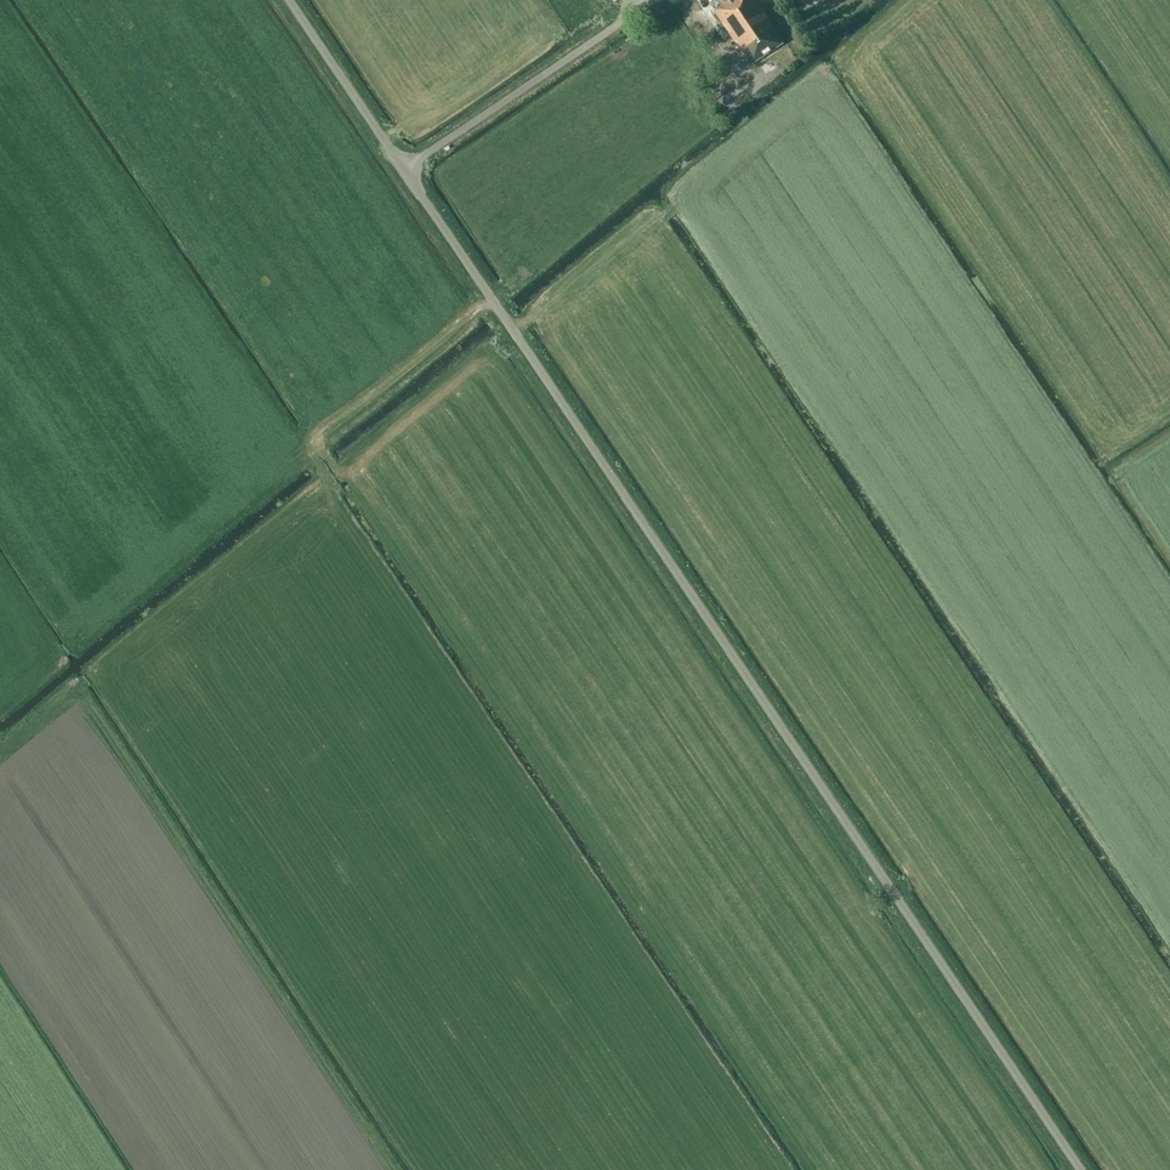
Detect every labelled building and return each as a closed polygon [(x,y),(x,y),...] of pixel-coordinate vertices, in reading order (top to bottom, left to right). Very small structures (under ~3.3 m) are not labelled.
[(744,55),(751,65),(784,42),(756,0),(728,0),(722,4),(724,6),(715,12),(736,43),(737,43),(745,55),(744,55)]
